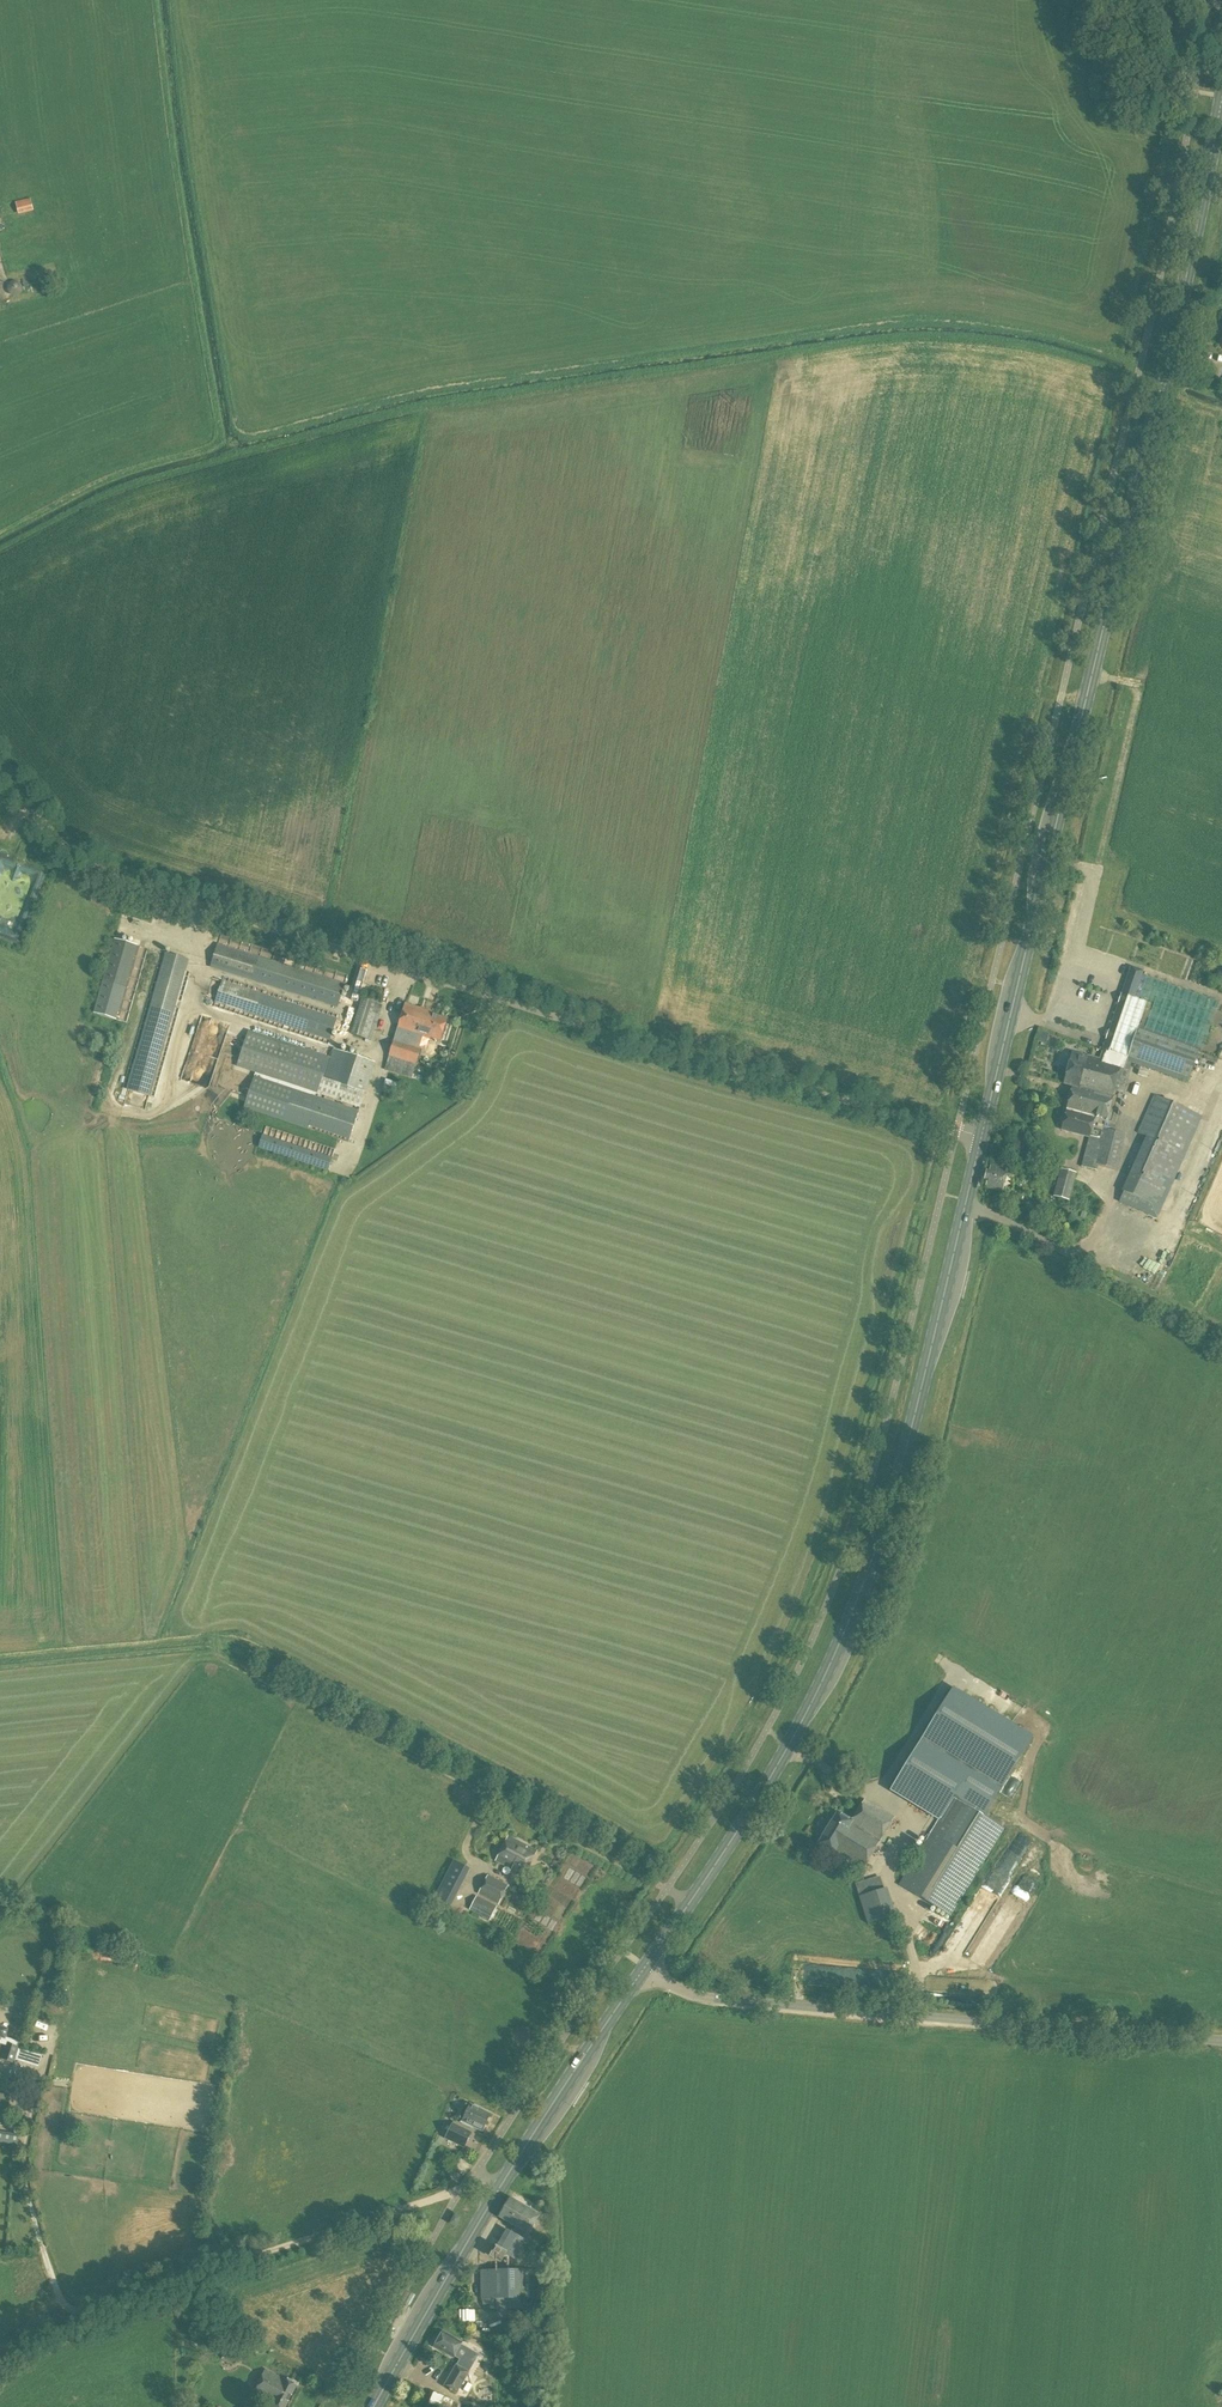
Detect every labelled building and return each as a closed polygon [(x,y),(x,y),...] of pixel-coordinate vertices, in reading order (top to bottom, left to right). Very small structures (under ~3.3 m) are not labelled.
[(19,213),(32,210),(29,199),(16,202),(19,213)] [(49,264),(43,267),(48,276),(53,273),(49,264)] [(181,925),(189,926),(190,917),(182,916),(181,925)] [(93,1013),(117,1020),(138,946),(115,939),(93,1013)] [(141,954),(146,956),(149,945),(144,944),(141,954)] [(337,1007),(345,984),(218,944),(210,967),(337,1007)] [(159,1066),(189,959),(165,953),(135,1060),(159,1066)] [(131,984),(136,987),(141,977),(135,974),(131,984)] [(330,1041),(337,1018),(222,980),(215,1003),(330,1041)] [(1064,1111),(1065,1111),(1104,1121),(1113,1091),(1124,1094),(1130,1071),(1124,1069),(1128,1058),(1187,1078),(1197,1051),(1136,1031),(1138,1026),(1147,1002),(1127,995),(1107,1052),(1105,1051),(1102,1062),(1071,1053),(1062,1084),(1071,1086),(1064,1111)] [(372,1041),(382,1006),(361,1000),(351,1035),(372,1041)] [(396,1027),(422,1035),(439,1040),(445,1020),(429,1015),(430,1013),(403,1004),(396,1027)] [(206,1028),(207,1055),(215,1054),(215,1053),(225,1053),(225,1047),(232,1047),(231,1027),(206,1028)] [(417,1050),(422,1035),(396,1027),(383,1069),(410,1078),(418,1050),(417,1050)] [(331,1058),(249,1030),(236,1067),(255,1073),(244,1108),(308,1129),(309,1126),(347,1139),(346,1141),(349,1142),(359,1111),(319,1098),(320,1095),(360,1108),(375,1063),(334,1049),(331,1058)] [(421,1042),(425,1049),(431,1046),(427,1039),(421,1042)] [(1129,1097),(1135,1098),(1138,1088),(1132,1086),(1129,1097)] [(136,1089),(134,1094),(146,1098),(147,1093),(136,1089)] [(146,1109),(154,1111),(159,1095),(151,1093),(146,1109)] [(1165,1202),(1171,1188),(1170,1187),(1202,1116),(1153,1094),(1137,1133),(1146,1137),(1122,1191),(1123,1192),(1119,1202),(1135,1209),(1139,1199),(1161,1208),(1163,1201),(1165,1202)] [(1110,1123),(1104,1121),(1065,1111),(1060,1130),(1088,1137),(1080,1167),(1094,1171),(1095,1166),(1113,1171),(1123,1135),(1108,1131),(1110,1123)] [(258,1148),(328,1171),(332,1158),(263,1135),(258,1148)] [(1034,1173),(1037,1159),(1026,1157),(1023,1171),(1034,1173)] [(1008,1178),(1010,1170),(989,1165),(987,1172),(985,1172),(983,1180),(985,1180),(984,1188),(1001,1192),(1005,1177),(1008,1178)] [(1069,1200),(1076,1172),(1060,1168),(1053,1196),(1069,1200)] [(1041,1218),(1047,1204),(1038,1200),(1032,1214),(1041,1218)] [(1033,1736),(953,1687),(890,1791),(938,1820),(952,1797),(984,1816),(1033,1736)] [(1012,1774),(1005,1787),(1017,1794),(1024,1781),(1012,1774)] [(949,1917),(980,1865),(1003,1828),(984,1816),(952,1797),(938,1820),(898,1886),(949,1917)] [(893,1818),(864,1800),(856,1813),(842,1804),(816,1846),(831,1855),(833,1852),(861,1870),(893,1818)] [(917,1840),(925,1836),(922,1830),(914,1834),(917,1840)] [(521,1878),(535,1851),(507,1836),(494,1861),(510,1870),(509,1872),(521,1878)] [(1023,1837),(997,1861),(1004,1868),(991,1880),(999,1887),(1036,1851),(1023,1837)] [(451,1905),(470,1869),(453,1860),(434,1897),(451,1905)] [(498,1904),(508,1885),(488,1875),(478,1894),(498,1904)] [(884,1889),(880,1877),(856,1885),(868,1924),(896,1915),(887,1888),(884,1889)] [(994,1885),(984,1889),(991,1907),(1001,1904),(994,1885)] [(489,1920),(497,1906),(477,1896),(469,1910),(489,1920)] [(6,2045),(7,2042),(19,2046),(20,2042),(4,2037),(7,2029),(0,2027),(0,2044),(6,2045)] [(15,2062),(20,2046),(19,2046),(7,2042),(6,2045),(2,2058),(15,2062)] [(8,2095),(0,2094),(0,2118),(4,2119),(8,2095)] [(468,2106),(461,2103),(454,2118),(461,2121),(460,2123),(470,2128),(471,2126),(481,2131),(489,2115),(468,2105),(468,2106)] [(465,2149),(472,2133),(452,2123),(445,2139),(465,2149)] [(527,2236),(539,2216),(509,2198),(497,2219),(527,2236)] [(462,2217),(455,2213),(449,2224),(455,2227),(462,2217)] [(513,2259),(523,2241),(505,2231),(490,2258),(498,2263),(500,2260),(508,2264),(511,2258),(513,2259)] [(494,2305),(494,2299),(534,2299),(534,2269),(481,2270),(482,2300),(484,2299),(484,2305),(494,2305)] [(455,2394),(477,2356),(459,2345),(461,2343),(441,2331),(432,2346),(452,2357),(459,2361),(455,2366),(454,2366),(442,2387),(455,2394)] [(235,2366),(239,2356),(226,2349),(221,2359),(235,2366)] [(296,2385),(264,2369),(252,2393),(272,2403),(271,2406),(274,2406),(285,2406),(296,2385)]
